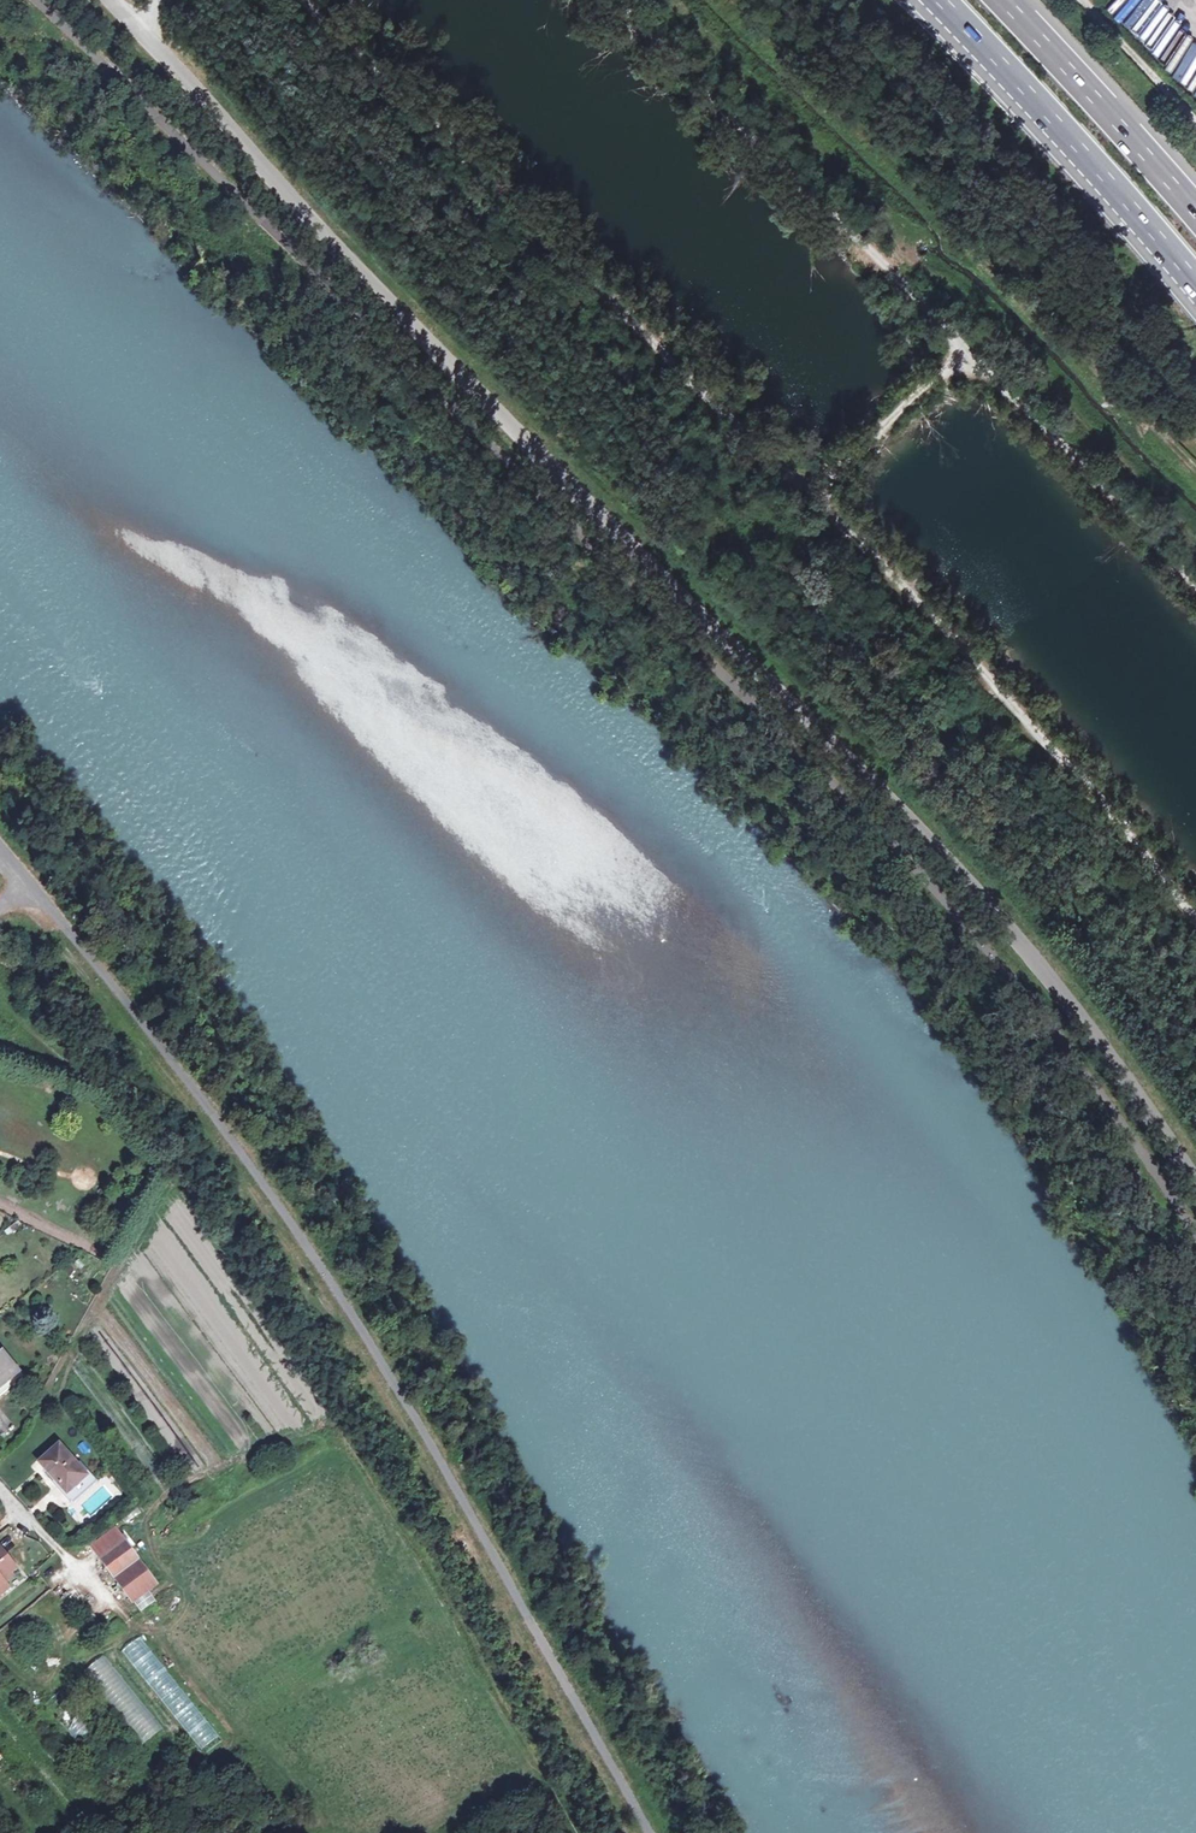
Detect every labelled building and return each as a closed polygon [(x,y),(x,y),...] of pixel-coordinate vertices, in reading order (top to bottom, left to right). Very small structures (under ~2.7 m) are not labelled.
[(19,1371),(3,1352),(0,1354),(0,1397),(12,1387),(7,1381),(19,1371)] [(24,1378),(19,1371),(7,1381),(12,1387),(24,1378)] [(59,1446),(40,1464),(67,1493),(86,1476),(59,1446)] [(94,1485),(86,1476),(67,1493),(75,1503),(94,1485)] [(94,1550),(100,1558),(105,1555),(123,1541),(117,1534),(103,1545),(101,1544),(94,1550)] [(105,1555),(100,1558),(116,1578),(138,1561),(123,1541),(105,1555)] [(0,1549),(0,1597),(9,1589),(3,1581),(17,1570),(0,1549)] [(154,1583),(138,1561),(116,1578),(115,1578),(132,1600),(154,1583)] [(126,1646),(146,1681),(162,1672),(142,1637),(126,1646)] [(84,1671),(141,1745),(162,1730),(105,1655),(84,1671)] [(158,1692),(165,1707),(185,1698),(178,1683),(158,1692)] [(195,1703),(176,1715),(202,1754),(221,1742),(195,1703)]
